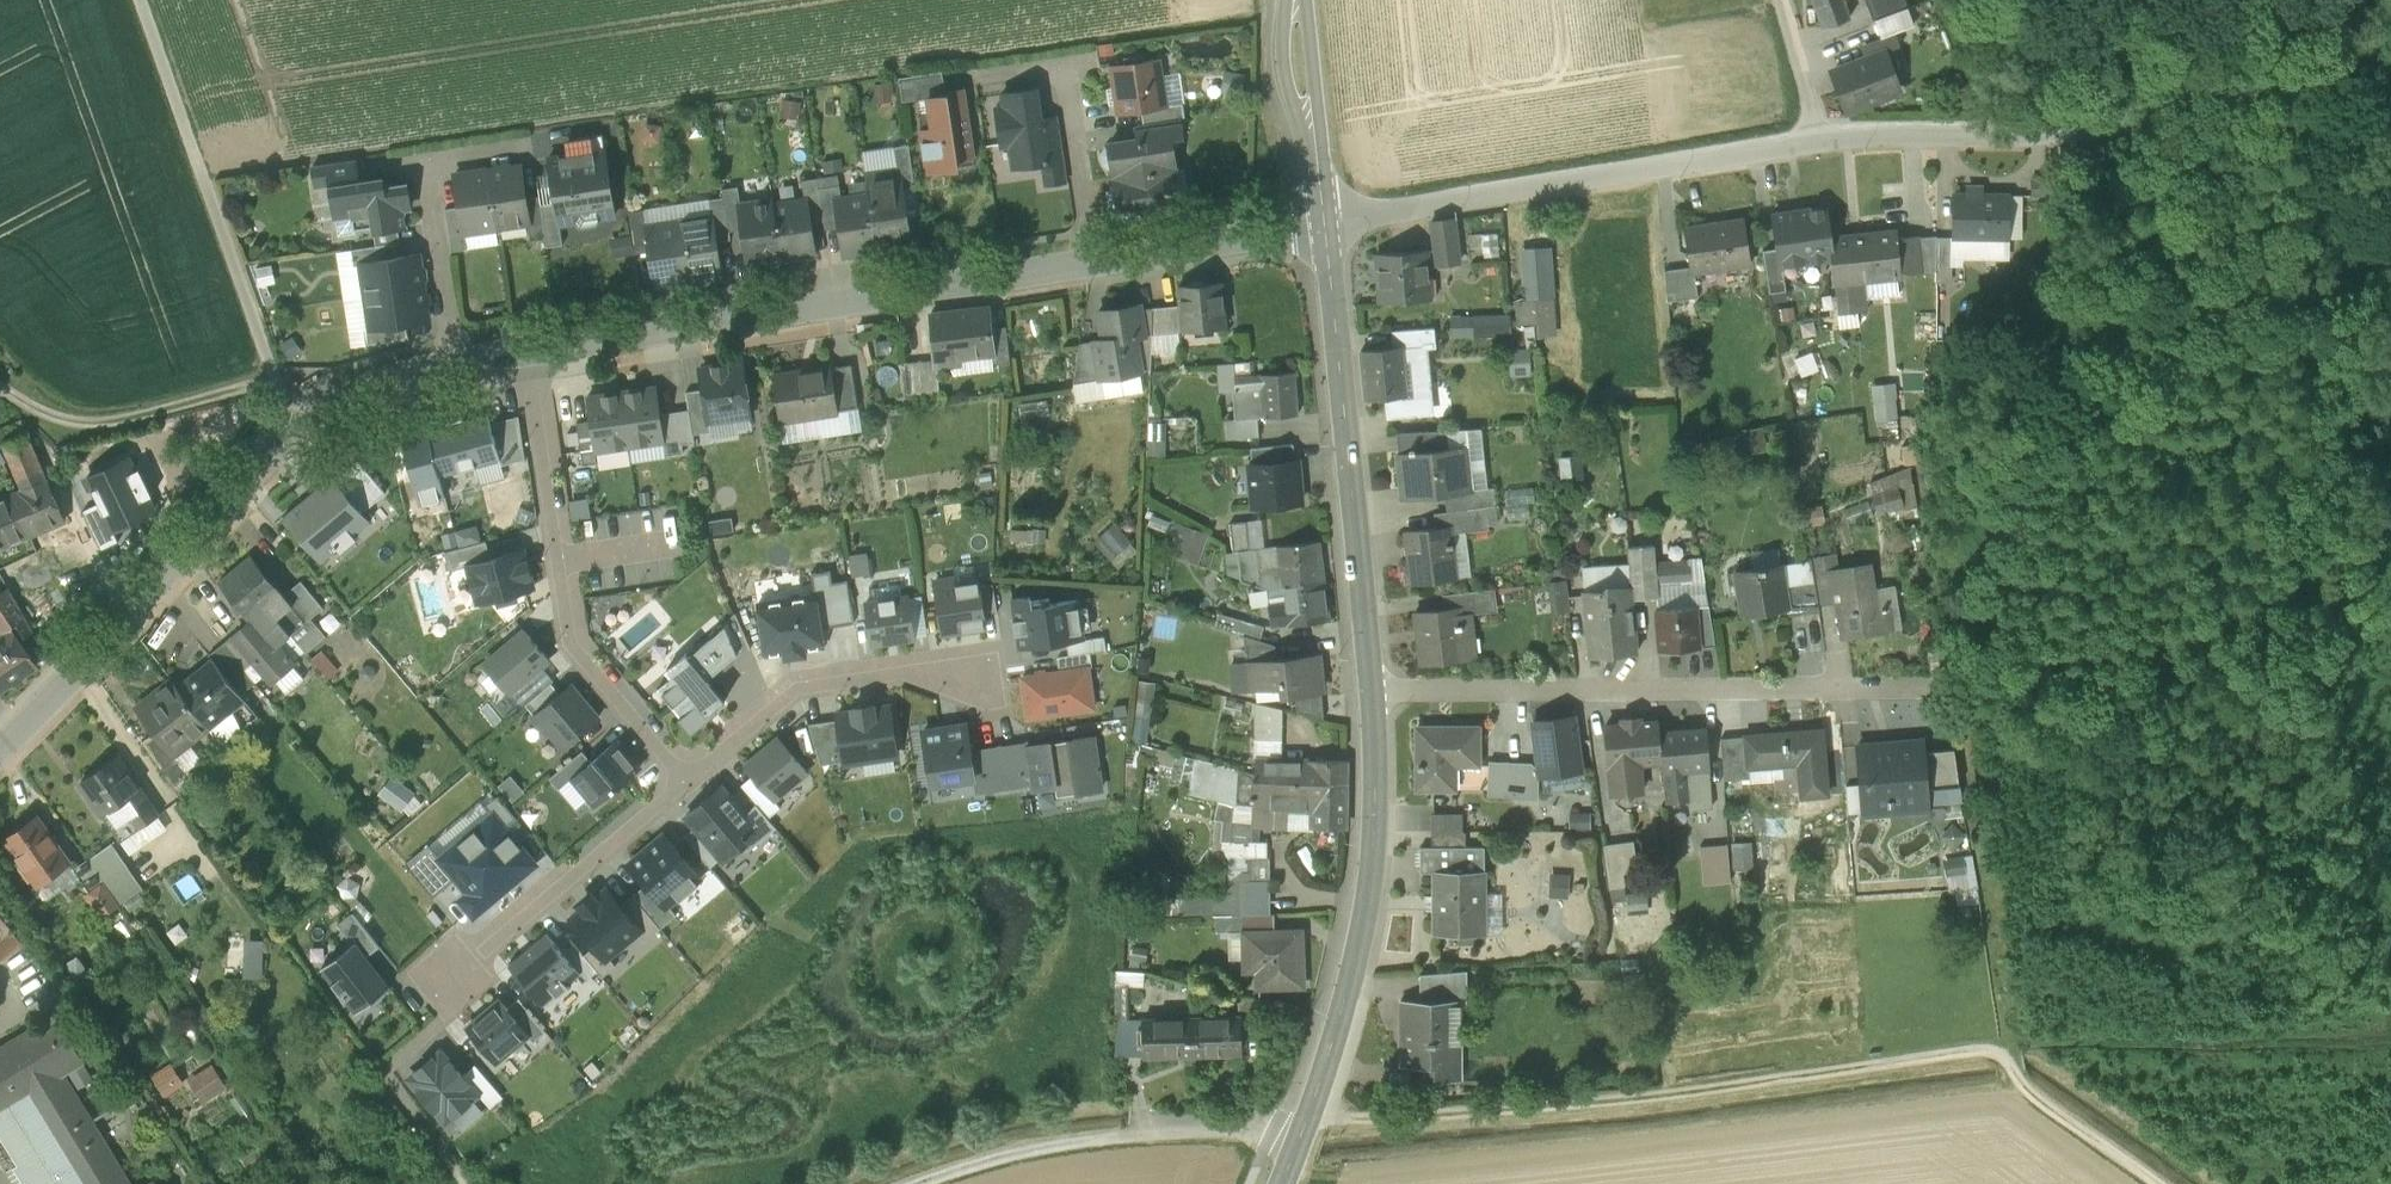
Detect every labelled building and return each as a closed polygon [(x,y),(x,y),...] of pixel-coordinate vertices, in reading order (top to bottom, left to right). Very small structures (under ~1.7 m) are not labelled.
[(1815,8),(1838,0),(1812,0),(1815,8)] [(1843,0),(1838,0),(1815,8),(1822,29),(1850,19),(1843,0)] [(1874,20),(1906,8),(1903,0),(1865,0),(1873,20),(1874,20)] [(1881,37),(1913,25),(1907,8),(1906,8),(1874,20),(1881,37)] [(1895,33),(1861,47),(1866,60),(1884,53),(1900,47),(1895,33)] [(1833,72),(1848,110),(1899,91),(1884,53),(1866,60),(1833,72)] [(1112,67),(1119,113),(1141,110),(1166,107),(1166,106),(1161,75),(1159,60),(1144,62),(1143,57),(1126,59),(1127,65),(1112,67)] [(1241,97),(1246,74),(1225,70),(1221,93),(1241,97)] [(903,102),(928,98),(946,95),(946,92),(941,73),(912,78),(914,95),(902,97),(903,102)] [(1166,106),(1183,104),(1178,73),(1161,75),(1166,106)] [(900,80),(902,97),(914,95),(912,78),(900,80)] [(896,100),(893,82),(875,85),(877,103),(896,100)] [(1037,88),(1026,90),(1027,98),(1038,96),(1037,88)] [(921,131),(928,172),(958,168),(957,159),(974,157),(964,89),(946,92),(946,95),(928,98),(933,129),(921,131)] [(1011,145),(1014,169),(1042,164),(1048,164),(1041,119),(1038,96),(1027,98),(1026,90),(1003,93),(1005,107),(995,109),(1001,147),(1011,145)] [(802,102),(783,100),(781,117),(800,120),(802,102)] [(1141,110),(1144,125),(1179,119),(1185,118),(1183,104),(1166,106),(1166,107),(1141,110)] [(1049,163),(1053,185),(1067,182),(1057,117),(1041,119),(1048,164),(1049,163)] [(1182,136),(1179,119),(1144,125),(1137,126),(1139,140),(1171,135),(1171,137),(1182,136)] [(662,125),(644,123),(642,141),(660,143),(662,125)] [(575,139),(578,154),(606,150),(604,135),(575,139)] [(1112,166),(1115,178),(1176,168),(1171,137),(1171,135),(1139,140),(1110,144),(1109,149),(1106,151),(1104,154),(1104,158),(1105,163),(1109,165),(1112,166)] [(899,171),(902,189),(916,187),(909,145),(894,147),(898,171),(899,171)] [(866,176),(898,171),(894,147),(862,152),(866,176)] [(578,222),(581,225),(596,223),(598,219),(616,216),(606,150),(578,154),(549,159),(551,173),(556,203),(559,225),(561,224),(578,222)] [(843,170),(842,157),(823,158),(823,170),(843,170)] [(313,166),(317,189),(331,187),(331,185),(359,181),(356,160),(313,166)] [(1048,164),(1042,164),(1046,186),(1053,185),(1049,163),(1048,164)] [(522,167),(488,172),(497,228),(528,224),(530,223),(526,199),(522,167)] [(1180,195),(1176,168),(1115,178),(1116,188),(1113,189),(1110,193),(1110,197),(1111,201),(1114,204),(1119,205),(1138,203),(1139,210),(1148,208),(1147,202),(1154,201),(1180,197),(1180,195)] [(866,176),(868,195),(877,252),(910,247),(902,189),(899,171),(898,171),(866,176)] [(465,233),(497,228),(488,172),(455,177),(460,207),(464,233),(465,233)] [(542,205),(556,203),(551,173),(537,176),(541,197),(542,205)] [(407,227),(405,209),(403,198),(410,197),(408,183),(385,187),(383,177),(359,181),(331,185),(331,187),(336,219),(353,216),(356,230),(373,227),(374,232),(398,228),(407,227)] [(2057,179),(2031,178),(2031,194),(2057,194),(2057,179)] [(810,223),(824,221),(819,188),(818,179),(802,181),(805,202),(807,202),(810,223)] [(840,185),(819,188),(824,221),(826,230),(840,228),(835,200),(842,199),(840,185)] [(723,190),(724,198),(729,232),(743,230),(740,206),(741,206),(738,187),(723,190)] [(1149,218),(1149,220),(1192,214),(1188,194),(1180,195),(1180,197),(1154,201),(1147,202),(1148,208),(1149,218)] [(1953,238),(2007,238),(2007,236),(2008,195),(1954,194),(1953,238)] [(844,257),(877,252),(868,195),(842,199),(835,200),(840,228),(844,257)] [(2023,195),(2008,195),(2007,236),(2023,236),(2023,195)] [(412,208),(410,197),(403,198),(405,209),(412,208)] [(531,242),(547,240),(542,205),(541,197),(526,199),(530,223),(528,224),(531,242)] [(730,240),(729,232),(724,198),(709,200),(712,219),(713,219),(716,242),(730,240)] [(709,200),(677,205),(680,224),(712,219),(709,200)] [(748,263),(752,267),(761,266),(764,262),(782,259),(773,206),(773,201),(741,206),(740,206),(743,230),(748,263)] [(773,206),(782,259),(798,256),(801,258),(810,257),(814,251),(810,223),(807,202),(805,202),(773,206)] [(556,203),(542,205),(547,240),(548,247),(564,245),(561,224),(559,225),(556,203)] [(648,228),(680,224),(677,205),(645,210),(648,228)] [(446,209),(452,252),(468,250),(465,233),(464,233),(460,207),(446,209)] [(1782,267),(1828,260),(1823,227),(1829,226),(1826,207),(1772,215),(1777,249),(1780,268),(1782,267)] [(633,234),(636,254),(650,252),(647,229),(648,228),(645,210),(630,212),(633,234)] [(356,233),(356,230),(353,216),(336,219),(339,236),(356,233)] [(712,219),(680,224),(688,280),(721,275),(716,242),(713,219),(712,219)] [(1436,250),(1438,265),(1460,263),(1454,219),(1431,222),(1435,250),(1436,250)] [(1685,229),(1691,273),(1750,264),(1743,220),(1685,229)] [(655,285),(688,280),(680,224),(648,228),(647,229),(650,252),(655,285)] [(1828,260),(1833,259),(1830,240),(1831,239),(1829,226),(1823,227),(1828,260)] [(374,232),(376,246),(395,243),(400,242),(398,228),(374,232)] [(497,228),(465,233),(468,250),(499,245),(497,228)] [(1833,259),(1835,283),(1863,280),(1899,276),(1900,276),(1896,238),(1896,232),(1831,239),(1830,240),(1833,259)] [(1500,257),(1498,233),(1481,235),(1484,258),(1500,257)] [(636,254),(633,234),(609,238),(612,258),(636,254)] [(1923,274),(1922,272),(1919,238),(1919,236),(1896,238),(1900,276),(1923,274)] [(1936,270),(1936,265),(1936,237),(1936,236),(1919,238),(1922,272),(1936,270)] [(1951,237),(1936,237),(1936,265),(1950,265),(1950,256),(1951,238),(1951,237)] [(2007,238),(1953,238),(1951,238),(1950,256),(2008,257),(2007,238)] [(397,257),(395,243),(376,246),(353,250),(355,265),(362,264),(362,263),(397,257)] [(1522,275),(1524,275),(1551,273),(1553,273),(1551,247),(1520,249),(1522,275)] [(1763,251),(1769,293),(1786,291),(1782,267),(1780,268),(1777,249),(1763,251)] [(344,299),(367,296),(362,264),(355,265),(353,250),(337,252),(344,299)] [(1378,255),(1381,303),(1429,300),(1426,252),(1378,255)] [(362,264),(367,296),(424,287),(419,254),(397,257),(362,263),(362,264)] [(272,265),(255,269),(260,288),(277,283),(272,265)] [(1950,265),(1936,265),(1936,270),(1936,284),(1950,284),(1950,265)] [(1551,273),(1524,275),(1525,299),(1553,297),(1551,273)] [(1665,276),(1667,304),(1694,301),(1691,273),(1665,276)] [(1863,280),(1865,297),(1901,294),(1899,276),(1863,280)] [(1838,315),(1839,315),(1857,312),(1867,311),(1865,297),(1863,280),(1835,283),(1838,315)] [(1181,306),(1183,331),(1226,327),(1221,282),(1178,286),(1181,306)] [(428,320),(424,287),(367,296),(372,327),(372,329),(407,323),(428,320)] [(367,296),(344,299),(352,347),(367,345),(365,329),(372,327),(367,296)] [(1555,299),(1515,301),(1516,325),(1537,324),(1537,338),(1557,336),(1555,299)] [(1095,341),(1101,379),(1142,373),(1136,338),(1145,337),(1141,305),(1100,312),(1104,340),(1095,341)] [(1153,309),(1152,334),(1180,332),(1183,331),(1181,306),(1153,309)] [(937,360),(938,367),(939,367),(950,366),(962,364),(962,359),(992,355),(995,354),(992,328),(989,307),(931,314),(937,360)] [(1858,326),(1857,312),(1839,315),(1841,327),(1858,326)] [(1473,315),(1474,339),(1512,337),(1511,313),(1473,315)] [(1474,339),(1473,315),(1449,316),(1450,340),(1474,339)] [(365,329),(367,345),(410,338),(407,323),(372,329),(372,327),(365,329)] [(992,355),(993,363),(1010,360),(1007,327),(992,328),(995,354),(992,355)] [(1403,347),(1403,349),(1426,347),(1437,346),(1435,329),(1392,332),(1393,348),(1403,347)] [(1180,332),(1152,334),(1151,354),(1182,351),(1180,332)] [(304,350),(293,336),(279,347),(290,361),(304,350)] [(1074,382),(1074,384),(1101,379),(1095,341),(1081,344),(1074,382)] [(1366,399),(1387,397),(1407,395),(1403,349),(1403,347),(1393,348),(1361,352),(1366,399)] [(1426,347),(1403,349),(1407,395),(1387,397),(1388,414),(1432,410),(1426,347)] [(1530,349),(1508,349),(1508,378),(1531,377),(1530,349)] [(1794,359),(1801,377),(1819,370),(1813,352),(1794,359)] [(994,371),(993,363),(992,355),(962,359),(962,364),(950,366),(955,375),(994,371)] [(905,363),(909,395),(942,391),(939,367),(938,367),(937,360),(905,363)] [(1236,391),(1235,377),(1233,363),(1217,364),(1220,392),(1236,391)] [(703,389),(708,420),(709,420),(736,416),(735,411),(750,409),(743,364),(728,366),(728,365),(713,367),(714,369),(701,371),(703,389)] [(834,367),(840,410),(860,407),(854,364),(834,367)] [(777,374),(784,419),(840,411),(840,410),(834,367),(804,371),(777,374)] [(1235,377),(1236,391),(1261,389),(1264,418),(1298,416),(1295,372),(1235,377)] [(1101,379),(1074,384),(1077,402),(1145,391),(1142,373),(1101,379)] [(1896,380),(1872,383),(1875,401),(1896,399),(1898,398),(1896,380)] [(621,392),(630,447),(664,441),(660,414),(656,387),(621,392)] [(689,410),(693,434),(711,432),(709,420),(708,420),(703,389),(687,392),(689,410)] [(1257,419),(1264,418),(1261,389),(1236,391),(1238,420),(1257,418),(1257,419)] [(591,420),(596,452),(630,447),(621,392),(587,397),(591,420)] [(1047,399),(1019,404),(1021,419),(1050,414),(1047,399)] [(1877,419),(1897,416),(1898,416),(1896,399),(1875,401),(1877,419)] [(863,429),(860,407),(840,410),(840,411),(784,419),(786,440),(863,429)] [(752,430),(750,409),(735,411),(736,416),(709,420),(711,432),(712,440),(739,436),(738,432),(752,430)] [(689,410),(660,414),(664,441),(666,456),(684,453),(683,444),(694,442),(693,434),(689,410)] [(448,427),(428,433),(440,476),(477,466),(501,460),(491,423),(489,416),(467,422),(448,427)] [(519,416),(491,423),(501,460),(503,465),(526,459),(519,416)] [(1897,416),(1877,419),(1879,433),(1899,430),(1897,416)] [(1926,417),(1912,417),(1912,435),(1926,435),(1926,417)] [(446,423),(448,427),(467,422),(466,418),(446,423)] [(1228,421),(1230,439),(1259,437),(1257,419),(1257,418),(1238,420),(1228,421)] [(596,452),(591,420),(577,422),(583,465),(598,463),(596,452)] [(1167,424),(1149,423),(1147,458),(1167,458),(1167,424)] [(1764,426),(1741,430),(1745,453),(1768,449),(1764,426)] [(1447,431),(1449,448),(1458,447),(1484,444),(1482,429),(1447,431)] [(1396,434),(1398,454),(1445,448),(1443,431),(1396,434)] [(428,433),(402,440),(420,505),(445,497),(440,476),(428,433)] [(3,445),(23,491),(48,481),(28,435),(3,445)] [(664,441),(630,447),(632,462),(666,458),(666,456),(664,441)] [(1916,443),(1902,443),(1902,465),(1916,465),(1916,443)] [(1484,444),(1458,447),(1463,491),(1494,487),(1489,444),(1484,444)] [(1251,449),(1253,465),(1296,462),(1294,445),(1251,449)] [(1402,498),(1402,500),(1445,495),(1463,493),(1463,491),(1458,447),(1449,448),(1445,448),(1398,454),(1397,454),(1397,456),(1398,456),(1403,498),(1402,498)] [(1585,485),(1581,454),(1558,457),(1562,488),(1585,485)] [(128,458),(86,478),(99,504),(113,531),(154,511),(148,499),(154,496),(140,467),(134,470),(128,458)] [(503,465),(501,460),(477,466),(482,483),(506,476),(503,465)] [(336,480),(363,513),(386,494),(358,461),(336,480)] [(1250,466),(1254,507),(1302,503),(1298,461),(1296,462),(1253,465),(1250,466)] [(1909,468),(1894,473),(1899,496),(1904,519),(1917,516),(1909,468)] [(1893,497),(1899,496),(1894,473),(1874,481),(1879,499),(1893,497)] [(283,517),(322,562),(338,548),(341,552),(357,539),(354,535),(370,521),(363,513),(336,480),(332,476),(283,517)] [(23,491),(10,497),(28,536),(65,521),(48,481),(23,491)] [(1445,495),(1447,512),(1486,508),(1496,506),(1494,487),(1463,491),(1463,493),(1445,495)] [(1534,488),(1504,490),(1505,505),(1529,503),(1535,503),(1534,488)] [(1882,511),(1885,522),(1904,519),(1899,496),(1893,497),(1896,508),(1882,511)] [(10,497),(0,501),(0,548),(28,536),(10,497)] [(1879,499),(1882,511),(1896,508),(1893,497),(1879,499)] [(589,498),(569,500),(572,519),(591,517),(589,498)] [(1867,500),(1842,510),(1848,525),(1873,515),(1867,500)] [(1529,503),(1505,505),(1506,522),(1530,520),(1529,503)] [(1823,503),(1802,506),(1806,528),(1827,524),(1823,503)] [(119,542),(113,531),(99,504),(83,511),(102,549),(119,542)] [(1487,524),(1486,508),(1447,512),(1434,514),(1436,528),(1449,527),(1450,529),(1487,524)] [(1171,521),(1152,514),(1148,525),(1167,532),(1171,521)] [(732,517),(710,521),(712,535),(734,532),(732,517)] [(1168,554),(1200,564),(1209,535),(1194,528),(1175,521),(1172,532),(1175,534),(1168,554)] [(1262,521),(1247,522),(1250,550),(1256,549),(1264,548),(1262,521)] [(1256,549),(1250,550),(1247,522),(1230,523),(1233,552),(1239,552),(1242,581),(1262,587),(1256,549)] [(1132,541),(1115,523),(1094,542),(1112,560),(1132,541)] [(460,547),(483,541),(478,524),(455,531),(460,547)] [(1406,532),(1412,584),(1455,579),(1450,533),(1450,529),(1449,527),(1436,528),(1406,532)] [(1010,541),(1033,543),(1033,530),(1011,528),(1010,541)] [(1047,530),(1033,529),(1033,530),(1033,543),(1046,543),(1047,530)] [(1466,532),(1450,533),(1455,579),(1472,577),(1466,532)] [(468,566),(492,559),(486,540),(483,541),(460,547),(444,552),(450,570),(468,566)] [(1132,541),(1112,560),(1119,569),(1140,550),(1132,541)] [(1262,587),(1268,590),(1325,582),(1320,541),(1264,548),(1256,549),(1262,587)] [(1630,586),(1631,599),(1656,597),(1657,597),(1657,586),(1655,564),(1654,546),(1628,547),(1629,564),(1630,586)] [(1751,569),(1781,565),(1778,546),(1748,550),(1751,569)] [(514,592),(533,587),(523,550),(492,559),(468,566),(478,602),(496,597),(498,604),(516,599),(514,592)] [(1239,552),(1233,552),(1227,553),(1229,577),(1242,581),(1239,552)] [(1811,560),(1813,573),(1833,571),(1840,570),(1837,552),(1810,556),(1811,560)] [(868,553),(849,555),(852,577),(871,574),(868,553)] [(1689,561),(1691,582),(1704,581),(1700,555),(1689,556),(1689,561)] [(235,569),(268,609),(284,596),(285,596),(251,556),(235,569)] [(1811,560),(1781,565),(1784,586),(1815,581),(1813,573),(1811,560)] [(1655,564),(1657,586),(1690,583),(1691,582),(1689,561),(1655,564)] [(953,578),(954,585),(979,581),(976,563),(952,566),(953,578)] [(1630,586),(1629,564),(1584,566),(1585,590),(1603,589),(1608,583),(1630,586)] [(1740,594),(1743,615),(1786,608),(1783,586),(1784,586),(1781,565),(1751,569),(1736,571),(1736,573),(1742,572),(1746,593),(1740,594)] [(1840,592),(1847,637),(1876,632),(1873,611),(1877,611),(1876,609),(1873,587),(1869,565),(1840,570),(1833,571),(1836,593),(1840,592)] [(279,646),(291,636),(290,636),(268,609),(235,569),(218,583),(251,622),(235,636),(234,636),(257,663),(266,674),(272,681),(274,680),(293,664),(294,663),(293,662),(279,646)] [(817,594),(821,628),(854,623),(848,580),(833,582),(831,570),(812,573),(815,595),(817,594)] [(1813,573),(1815,581),(1818,604),(1834,601),(1834,593),(1836,593),(1833,571),(1813,573)] [(1570,612),(1566,577),(1548,579),(1552,614),(1570,612)] [(943,633),(985,627),(984,614),(979,585),(979,581),(954,585),(953,578),(935,581),(943,633)] [(1657,609),(1695,607),(1708,605),(1704,581),(1691,582),(1690,583),(1657,586),(1657,597),(1656,597),(1657,609)] [(1819,612),(1818,604),(1815,581),(1784,586),(1783,586),(1786,608),(1787,617),(1819,612)] [(302,582),(285,596),(284,596),(306,622),(323,607),(302,582)] [(1330,620),(1325,582),(1268,590),(1270,604),(1274,627),(1330,620)] [(993,583),(979,585),(984,614),(998,612),(993,583)] [(1585,590),(1590,656),(1638,653),(1631,599),(1630,586),(1608,583),(1603,589),(1585,590)] [(872,602),(903,598),(901,584),(870,588),(872,602)] [(1895,584),(1873,587),(1876,609),(1880,609),(1884,631),(1904,626),(1895,584)] [(1459,608),(1459,609),(1497,605),(1495,589),(1443,595),(1445,609),(1459,608)] [(1270,604),(1268,590),(1249,592),(1251,608),(1270,604)] [(18,639),(33,630),(11,593),(0,600),(0,614),(6,623),(7,623),(18,639)] [(815,595),(758,603),(766,655),(785,653),(786,657),(806,654),(805,649),(824,647),(821,628),(817,594),(815,595)] [(923,595),(909,597),(914,635),(928,633),(923,595)] [(268,609),(290,636),(306,622),(284,596),(268,609)] [(1031,596),(1013,599),(1016,620),(1014,620),(1016,635),(1019,634),(1021,648),(1067,641),(1083,639),(1082,632),(1079,607),(1077,599),(1032,606),(1031,596)] [(903,598),(872,602),(866,603),(872,644),(915,638),(914,635),(909,597),(903,598)] [(1715,646),(1708,605),(1695,607),(1699,648),(1715,646)] [(1089,606),(1079,607),(1082,632),(1092,630),(1089,606)] [(1656,609),(1660,651),(1699,648),(1695,607),(1657,609),(1656,609)] [(1415,613),(1422,665),(1465,660),(1460,613),(1459,609),(1459,608),(1445,609),(1415,613)] [(1873,611),(1876,632),(1884,631),(1880,609),(1876,609),(1877,611),(1873,611)] [(1474,611),(1460,613),(1465,660),(1479,658),(1474,611)] [(735,613),(697,645),(714,665),(747,651),(747,652),(751,649),(735,613)] [(1216,626),(1236,632),(1240,620),(1219,613),(1216,626)] [(310,619),(306,622),(290,636),(291,636),(305,652),(307,654),(326,636),(310,619)] [(1236,632),(1244,635),(1261,640),(1265,627),(1240,620),(1236,632)] [(9,685),(17,687),(24,682),(26,674),(37,667),(18,639),(7,623),(6,623),(0,627),(0,691),(9,685)] [(484,664),(509,693),(542,665),(549,659),(525,630),(484,664)] [(235,635),(223,645),(246,673),(257,663),(234,636),(235,636),(235,635)] [(1277,646),(1244,635),(1247,661),(1247,666),(1252,665),(1252,663),(1278,660),(1277,646)] [(279,646),(293,662),(305,652),(291,636),(279,646)] [(1105,636),(1083,639),(1067,641),(1069,656),(1090,653),(1107,650),(1105,636)] [(255,684),(246,673),(223,645),(208,656),(212,661),(213,660),(242,695),(255,684)] [(711,682),(747,652),(747,651),(714,665),(697,645),(687,653),(711,682)] [(340,670),(323,651),(313,660),(329,679),(340,670)] [(708,714),(716,708),(726,700),(711,682),(687,653),(666,670),(672,677),(658,688),(682,716),(694,732),(711,718),(708,714)] [(1069,656),(1057,658),(1059,672),(1088,667),(1093,667),(1090,653),(1069,656)] [(1283,686),(1284,696),(1295,695),(1322,692),(1319,656),(1278,660),(1252,663),(1252,665),(1255,689),(1283,686)] [(212,661),(179,688),(205,722),(210,728),(212,727),(209,723),(243,696),(242,695),(213,660),(212,661)] [(1247,666),(1247,661),(1230,662),(1233,692),(1255,689),(1252,665),(1247,666)] [(246,673),(255,684),(266,674),(257,663),(246,673)] [(293,664),(274,680),(287,695),(305,678),(293,664)] [(542,665),(509,693),(522,708),(526,704),(552,683),(555,680),(542,665)] [(1059,672),(1023,677),(1029,717),(1094,707),(1088,667),(1059,672)] [(170,749),(171,748),(185,737),(205,722),(179,688),(173,681),(138,708),(157,732),(170,749)] [(1156,682),(1139,681),(1134,716),(1151,718),(1156,682)] [(526,704),(535,715),(561,694),(552,683),(526,704)] [(535,715),(533,717),(547,733),(550,731),(564,747),(599,718),(571,685),(561,694),(535,715)] [(1299,713),(1324,719),(1322,692),(1295,695),(1297,713),(1299,713)] [(209,723),(212,727),(234,709),(246,700),(243,696),(209,723)] [(838,715),(838,719),(844,761),(845,762),(864,760),(894,755),(898,754),(891,707),(875,709),(874,704),(853,708),(854,712),(838,715)] [(1271,760),(1297,761),(1299,713),(1297,713),(1258,704),(1255,760),(1271,760)] [(708,714),(711,718),(719,711),(716,708),(708,714)] [(212,727),(210,728),(223,746),(245,730),(234,709),(212,727)] [(694,732),(682,716),(678,719),(691,734),(694,732)] [(1151,718),(1134,716),(1131,741),(1146,744),(1151,718)] [(1572,716),(1534,721),(1542,776),(1580,771),(1572,716)] [(1644,762),(1662,761),(1660,733),(1659,721),(1641,722),(1640,718),(1622,719),(1622,724),(1605,726),(1612,794),(1642,791),(1640,767),(1644,762)] [(822,764),(844,761),(838,719),(810,724),(822,764)] [(931,783),(975,776),(971,750),(967,725),(923,732),(931,783)] [(1418,790),(1449,790),(1448,765),(1455,765),(1479,765),(1479,727),(1417,728),(1418,790)] [(1706,729),(1660,733),(1662,761),(1666,802),(1689,800),(1690,800),(1689,779),(1705,777),(1704,768),(1709,767),(1706,729)] [(1800,775),(1801,797),(1827,795),(1822,730),(1745,736),(1745,737),(1747,767),(1750,766),(1763,765),(1762,760),(1784,758),(1784,764),(1799,763),(1800,775)] [(143,742),(175,788),(193,776),(188,769),(171,748),(170,749),(157,732),(143,742)] [(1093,736),(1029,746),(1035,784),(1036,789),(1056,786),(1076,783),(1077,793),(1101,789),(1093,736)] [(202,759),(185,737),(171,748),(188,769),(202,759)] [(1720,739),(1724,781),(1750,778),(1750,766),(1747,767),(1745,737),(1720,739)] [(779,739),(747,766),(754,774),(774,798),(806,771),(779,739)] [(592,761),(573,777),(596,804),(640,768),(617,740),(592,761)] [(1029,741),(999,746),(1005,788),(1035,784),(1029,746),(1029,741)] [(1860,784),(1862,813),(1893,810),(1892,799),(1926,797),(1926,807),(1929,807),(1929,805),(1927,788),(1924,751),(1923,741),(1857,746),(1860,784)] [(999,746),(971,750),(975,776),(977,792),(1005,788),(999,746)] [(1924,751),(1927,788),(1959,785),(1954,748),(1924,751)] [(573,777),(592,761),(583,751),(550,778),(559,789),(573,777)] [(896,771),(894,755),(864,760),(866,775),(896,771)] [(1239,770),(1187,756),(1181,781),(1192,784),(1189,793),(1219,801),(1234,806),(1237,807),(1237,805),(1239,770)] [(81,783),(103,815),(122,803),(140,829),(158,816),(118,758),(81,783)] [(1750,766),(1750,778),(1800,775),(1799,763),(1784,764),(1784,758),(1762,760),(1763,765),(1750,766)] [(1254,779),(1270,780),(1271,760),(1255,760),(1254,775),(1254,779)] [(1297,761),(1271,760),(1270,780),(1314,782),(1346,783),(1346,762),(1310,761),(1297,761)] [(1488,796),(1505,797),(1506,762),(1489,762),(1488,796)] [(1532,763),(1506,762),(1505,797),(1538,798),(1539,771),(1532,763)] [(1254,775),(1239,770),(1237,805),(1253,806),(1254,779),(1254,775)] [(1542,776),(1544,793),(1582,788),(1580,771),(1542,776)] [(774,798),(754,774),(741,785),(757,804),(769,818),(781,807),(774,798)] [(525,792),(511,775),(498,786),(513,803),(525,792)] [(416,793),(393,776),(379,795),(402,812),(416,793)] [(596,804),(573,777),(559,789),(583,816),(596,804)] [(1690,800),(1689,800),(1690,809),(1712,807),(1709,777),(1705,777),(1689,779),(1690,800)] [(1254,779),(1253,806),(1288,809),(1314,810),(1314,782),(1270,780),(1254,779)] [(1346,783),(1314,782),(1314,810),(1313,826),(1346,827),(1346,783)] [(1057,796),(1077,793),(1076,783),(1056,786),(1057,796)] [(1846,814),(1862,813),(1860,784),(1843,785),(1846,814)] [(1959,785),(1927,788),(1929,805),(1961,802),(1959,785)] [(744,814),(721,787),(687,816),(696,827),(722,858),(724,860),(743,845),(749,851),(763,839),(750,824),(751,823),(744,814)] [(487,806),(494,813),(506,828),(517,818),(499,796),(487,806)] [(1893,810),(1926,807),(1926,797),(1892,799),(1893,810)] [(1234,806),(1219,801),(1215,820),(1223,821),(1221,841),(1231,841),(1233,823),(1234,806)] [(121,841),(140,829),(122,803),(103,815),(121,841)] [(769,818),(757,804),(744,814),(751,823),(750,824),(763,839),(777,828),(769,818)] [(1233,823),(1252,824),(1253,806),(1237,805),(1237,807),(1234,806),(1233,823)] [(1287,826),(1288,809),(1253,806),(1252,824),(1261,825),(1287,826)] [(1288,809),(1287,826),(1313,828),(1313,826),(1314,810),(1288,809)] [(1591,812),(1569,813),(1569,831),(1591,830),(1591,812)] [(506,828),(494,813),(452,848),(460,857),(448,866),(458,877),(456,878),(469,893),(460,900),(474,916),(536,864),(506,828)] [(1432,813),(1432,833),(1463,833),(1463,813),(1432,813)] [(140,829),(121,841),(131,855),(168,830),(158,816),(140,829)] [(6,839),(39,885),(70,863),(37,817),(6,839)] [(1223,821),(1215,820),(1212,858),(1228,857),(1221,849),(1221,841),(1223,821)] [(1966,836),(1951,822),(1939,835),(1954,849),(1966,836)] [(1260,841),(1261,825),(1252,824),(1233,823),(1231,841),(1260,841)] [(722,858),(696,827),(685,837),(711,868),(722,858)] [(1466,833),(1463,833),(1432,833),(1432,847),(1432,848),(1466,847),(1466,833)] [(630,864),(647,884),(666,907),(668,904),(678,896),(681,900),(699,885),(696,881),(700,877),(665,835),(630,864)] [(1268,842),(1260,841),(1231,841),(1221,841),(1221,849),(1228,857),(1268,857),(1268,842)] [(1604,845),(1610,888),(1625,886),(1623,873),(1638,872),(1634,841),(1604,845)] [(1754,867),(1752,841),(1731,842),(1733,869),(1754,867)] [(112,844),(88,860),(104,883),(128,867),(112,844)] [(458,877),(448,866),(441,858),(430,844),(406,865),(434,897),(456,878),(458,877)] [(1727,844),(1700,847),(1703,884),(1731,882),(1727,844)] [(1420,872),(1434,872),(1484,871),(1484,846),(1466,847),(1432,848),(1432,847),(1420,847),(1420,872)] [(460,857),(452,848),(441,858),(448,866),(460,857)] [(1971,854),(1963,855),(1965,874),(1944,876),(1946,889),(1976,888),(1971,854)] [(1963,855),(1942,858),(1944,876),(1965,874),(1963,855)] [(1270,857),(1268,857),(1228,857),(1228,880),(1270,880),(1270,857)] [(90,893),(104,883),(88,860),(74,870),(82,882),(90,893)] [(70,863),(39,885),(50,901),(69,888),(71,890),(82,882),(74,870),(70,863)] [(144,890),(128,867),(104,883),(120,906),(144,890)] [(1484,892),(1484,871),(1434,872),(1434,934),(1485,934),(1484,892)] [(1569,898),(1570,873),(1550,872),(1549,897),(1569,898)] [(1243,889),(1270,889),(1270,880),(1228,880),(1228,897),(1243,897),(1243,889)] [(100,919),(120,906),(104,883),(90,893),(85,896),(100,919)] [(677,915),(668,904),(666,907),(647,884),(634,895),(661,928),(677,915)] [(638,932),(641,929),(621,905),(607,889),(595,898),(592,895),(581,904),(584,908),(572,917),(595,945),(606,958),(609,956),(638,932)] [(1243,897),(1244,915),(1271,914),(1270,889),(1243,889),(1243,897)] [(1484,892),(1485,934),(1504,934),(1502,891),(1484,892)] [(1647,891),(1625,894),(1627,912),(1650,909),(1647,891)] [(661,928),(634,895),(621,905),(641,929),(638,932),(646,941),(661,928)] [(1181,916),(1214,916),(1213,897),(1180,898),(1181,916)] [(1228,897),(1213,897),(1214,916),(1216,916),(1244,915),(1243,897),(1228,897)] [(1129,917),(1181,916),(1180,898),(1129,899),(1129,917)] [(338,925),(353,943),(355,941),(368,956),(380,947),(353,913),(338,925)] [(0,959),(21,941),(11,930),(13,928),(0,914),(0,959)] [(1273,914),(1271,914),(1244,915),(1244,932),(1244,934),(1273,933),(1273,914)] [(1244,915),(1216,916),(1216,932),(1228,932),(1244,932),(1244,915)] [(1244,932),(1228,932),(1228,960),(1245,959),(1244,934),(1244,932)] [(1257,959),(1258,987),(1303,986),(1301,932),(1273,933),(1244,934),(1245,959),(1257,959)] [(559,947),(547,933),(509,965),(543,1005),(556,994),(558,996),(569,986),(568,984),(581,973),(559,947)] [(598,971),(584,955),(570,938),(559,947),(581,973),(587,980),(598,971)] [(265,940),(244,940),(244,980),(265,980),(265,940)] [(366,958),(368,956),(355,941),(353,943),(321,968),(356,1013),(391,986),(377,968),(375,970),(366,958)] [(603,977),(617,965),(609,956),(606,958),(595,945),(584,955),(598,971),(603,977)] [(91,974),(77,955),(64,964),(78,983),(91,974)] [(1639,957),(1621,958),(1621,974),(1639,974),(1639,957)] [(1452,999),(1452,1006),(1467,1006),(1467,970),(1428,973),(1427,999),(1452,999)] [(1129,986),(1143,987),(1144,972),(1117,971),(1117,986),(1129,986)] [(1129,986),(1117,986),(1116,1010),(1128,1010),(1129,986)] [(1240,1016),(1240,1029),(1260,1029),(1260,1002),(1238,997),(1238,1016),(1240,1016)] [(519,999),(507,1008),(529,1034),(534,1041),(546,1031),(519,999)] [(1427,1065),(1427,1070),(1455,1070),(1455,1020),(1452,1020),(1452,1006),(1452,999),(1427,999),(1420,1000),(1407,1000),(1407,1029),(1401,1029),(1401,1065),(1427,1065)] [(500,1000),(468,1027),(497,1061),(529,1034),(507,1008),(500,1000)] [(1116,1020),(1138,1019),(1138,1010),(1128,1010),(1116,1010),(1116,1020)] [(10,1104),(58,1183),(80,1183),(53,1139),(51,1140),(24,1095),(63,1071),(63,1072),(67,1070),(83,1060),(56,1016),(0,1050),(0,1110),(10,1104)] [(1238,1016),(1191,1018),(1192,1054),(1241,1053),(1240,1029),(1240,1016),(1238,1016)] [(1144,1056),(1192,1054),(1191,1018),(1144,1019),(1144,1056)] [(1116,1020),(1116,1056),(1144,1056),(1144,1019),(1138,1019),(1116,1020)] [(463,1076),(441,1050),(409,1078),(446,1122),(452,1117),(474,1098),(479,1094),(463,1076)] [(96,1080),(83,1060),(67,1070),(80,1090),(96,1080)] [(186,1086),(171,1062),(151,1075),(165,1098),(186,1086)] [(188,1079),(203,1103),(227,1088),(213,1064),(188,1079)] [(476,1064),(463,1076),(479,1094),(490,1107),(503,1096),(476,1064)] [(80,1104),(82,1103),(63,1072),(63,1071),(24,1095),(51,1140),(53,1139),(80,1183),(129,1183),(80,1104)] [(258,1114),(241,1092),(228,1102),(244,1124),(258,1114)] [(486,1112),(474,1098),(452,1117),(464,1131),(486,1112)] [(10,1104),(0,1110),(0,1134),(19,1165),(15,1168),(25,1183),(29,1182),(30,1183),(58,1183),(10,1104)]
